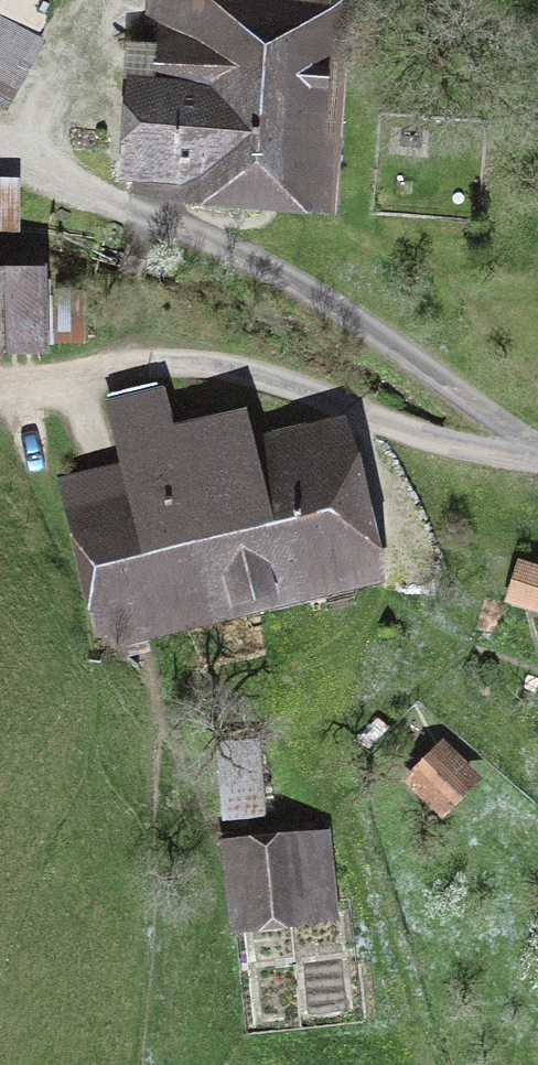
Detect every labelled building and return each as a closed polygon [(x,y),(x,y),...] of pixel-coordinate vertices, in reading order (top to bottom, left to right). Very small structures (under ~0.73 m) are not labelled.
[(0,1),(0,93),(5,96),(55,9),(40,0),(1,0),(0,1)] [(159,16),(143,16),(142,43),(158,45),(156,91),(140,94),(138,179),(312,184),(318,0),(160,0),(159,16)] [(0,179),(0,217),(21,217),(22,179),(0,179)] [(38,343),(36,275),(0,275),(0,343),(38,343)] [(89,340),(86,292),(55,294),(58,342),(89,340)] [(96,620),(346,562),(315,429),(238,446),(232,421),(162,437),(153,397),(110,407),(125,472),(65,486),(96,620)] [(519,566),(508,598),(537,608),(537,573),(519,566)] [(264,814),(258,741),(220,744),(226,818),(264,814)] [(436,807),(465,777),(440,753),(411,783),(436,807)] [(239,854),(245,917),(330,908),(323,845),(239,854)]
